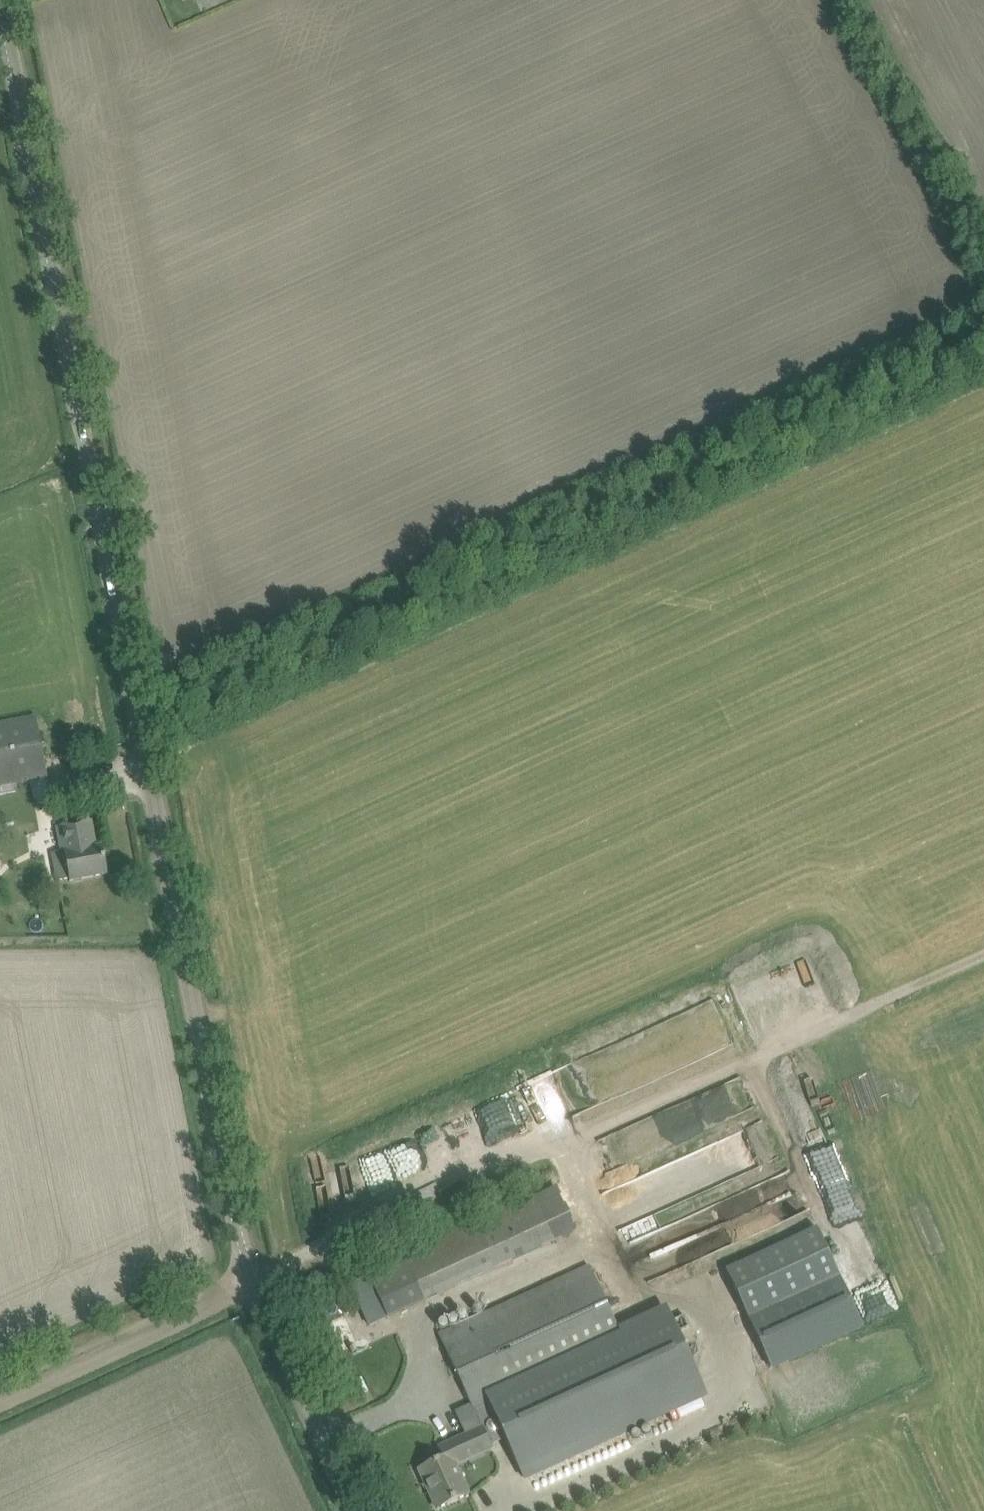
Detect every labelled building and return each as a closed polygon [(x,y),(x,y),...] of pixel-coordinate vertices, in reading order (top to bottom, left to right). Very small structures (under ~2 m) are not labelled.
[(17,720),(0,724),(0,785),(48,776),(36,717),(17,720)] [(59,879),(69,877),(70,881),(108,874),(103,848),(96,849),(91,821),(58,827),(60,841),(63,841),(64,849),(54,851),(59,879)] [(537,1196),(368,1273),(388,1317),(443,1292),(572,1233),(556,1198),(541,1205),(537,1196)] [(817,1229),(726,1271),(771,1368),(862,1326),(817,1229)] [(443,1331),(439,1333),(472,1404),(476,1413),(478,1418),(483,1428),(491,1445),(505,1438),(523,1477),(706,1392),(673,1321),(625,1343),(590,1266),(444,1333),(443,1331)] [(445,1458),(420,1470),(438,1509),(469,1495),(455,1464),(492,1447),(491,1445),(483,1428),(466,1436),(440,1448),(445,1458)]
